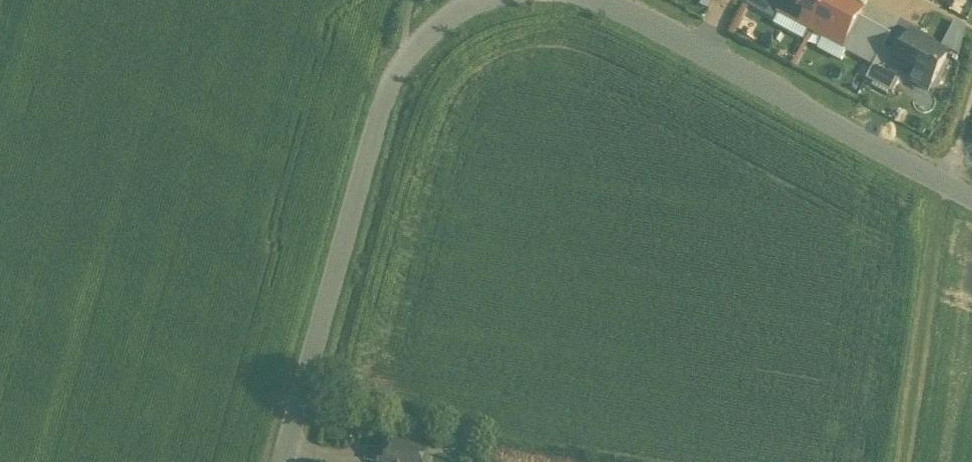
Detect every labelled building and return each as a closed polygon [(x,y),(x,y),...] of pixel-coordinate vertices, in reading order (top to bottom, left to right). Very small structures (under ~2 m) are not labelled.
[(833,0),(788,0),(775,22),(809,42),(833,0)] [(833,0),(809,42),(841,60),(865,19),(833,0)] [(913,30),(890,73),(935,96),(957,53),(913,30)] [(389,441),(384,461),(421,461),(424,450),(389,441)]
